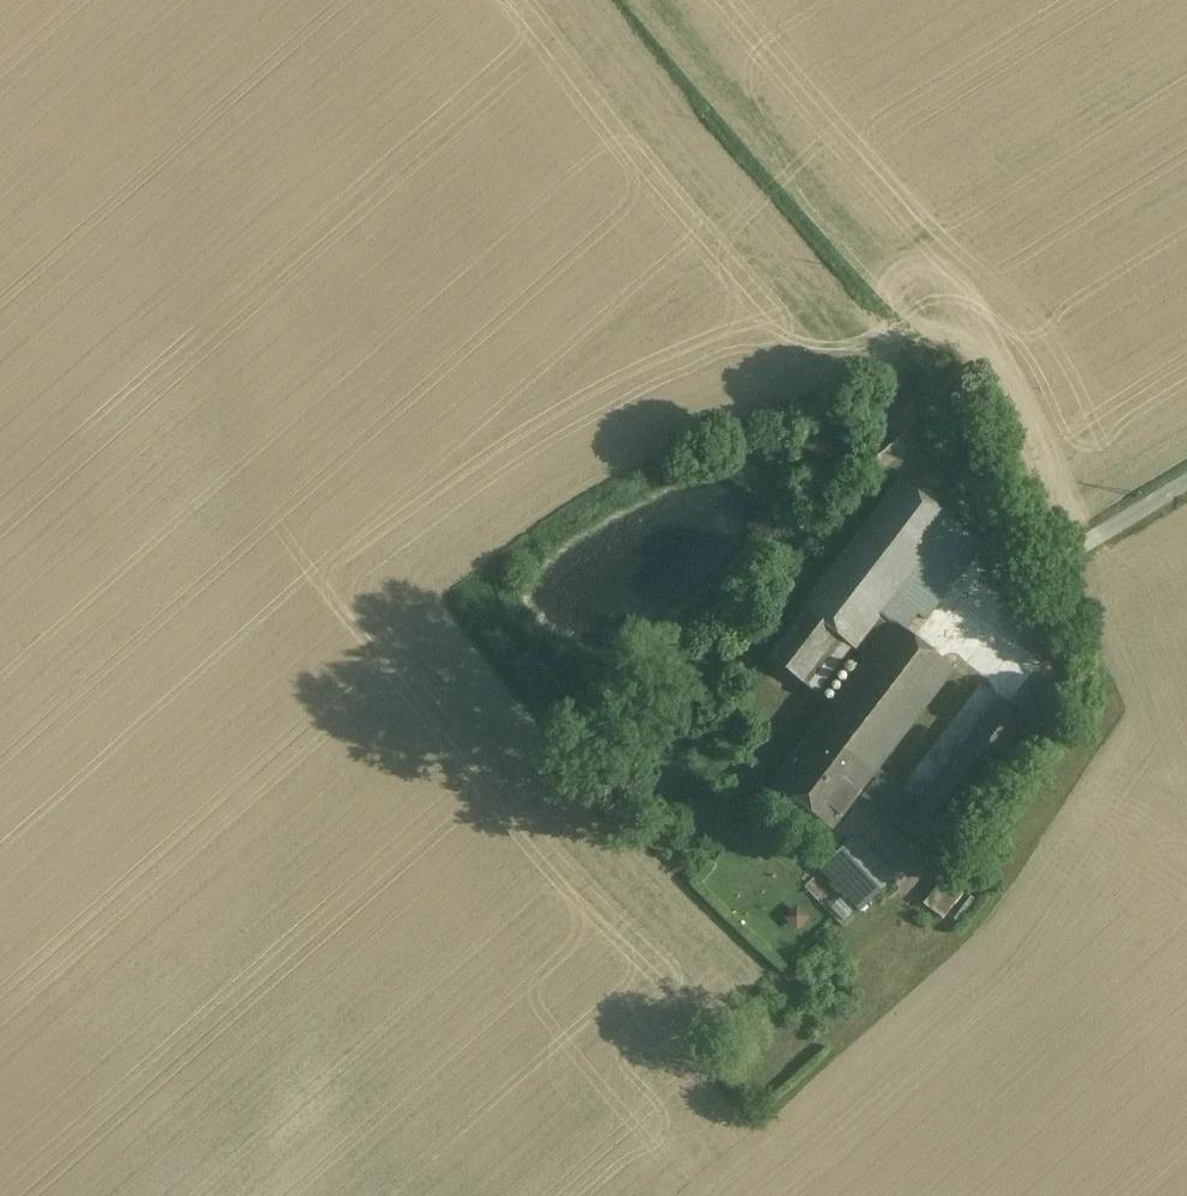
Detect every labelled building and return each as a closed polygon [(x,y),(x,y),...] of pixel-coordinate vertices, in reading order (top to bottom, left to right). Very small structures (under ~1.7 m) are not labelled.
[(823,419),(818,419),(814,421),(812,422),(808,424),(805,426),(802,429),(799,433),(797,437),(796,441),(795,445),(795,450),(795,455),(796,459),(798,462),(800,465),(803,469),(805,471),(808,474),(810,475),(815,477),(820,479),(826,479),(832,478),(836,477),(841,475),(845,472),(849,468),(851,464),(852,462),(853,459),(854,456),(855,452),(855,448),(855,443),(853,438),(851,433),(848,429),(843,424),(838,421),(833,420),(828,419),(823,419)] [(899,483),(798,612),(803,615),(833,639),(850,652),(853,655),(881,619),(953,526),(899,483)] [(953,526),(881,619),(895,629),(901,634),(915,617),(921,621),(979,546),(953,526)] [(803,615),(765,663),(795,687),(833,639),(803,615)] [(881,619),(853,655),(866,665),(895,629),(881,619)] [(866,665),(814,732),(871,776),(952,674),(901,634),(895,629),(866,665)] [(833,639),(795,687),(813,700),(850,652),(833,639)] [(918,808),(901,829),(929,851),(1023,728),(995,707),(918,808)] [(871,776),(814,732),(768,790),(825,835),(871,776)] [(918,808),(880,779),(864,800),(901,829),(918,808)] [(890,882),(852,841),(819,872),(857,913),(890,882)] [(968,884),(949,870),(921,906),(940,921),(968,884)] [(783,916),(792,928),(807,917),(799,905),(783,916)]
